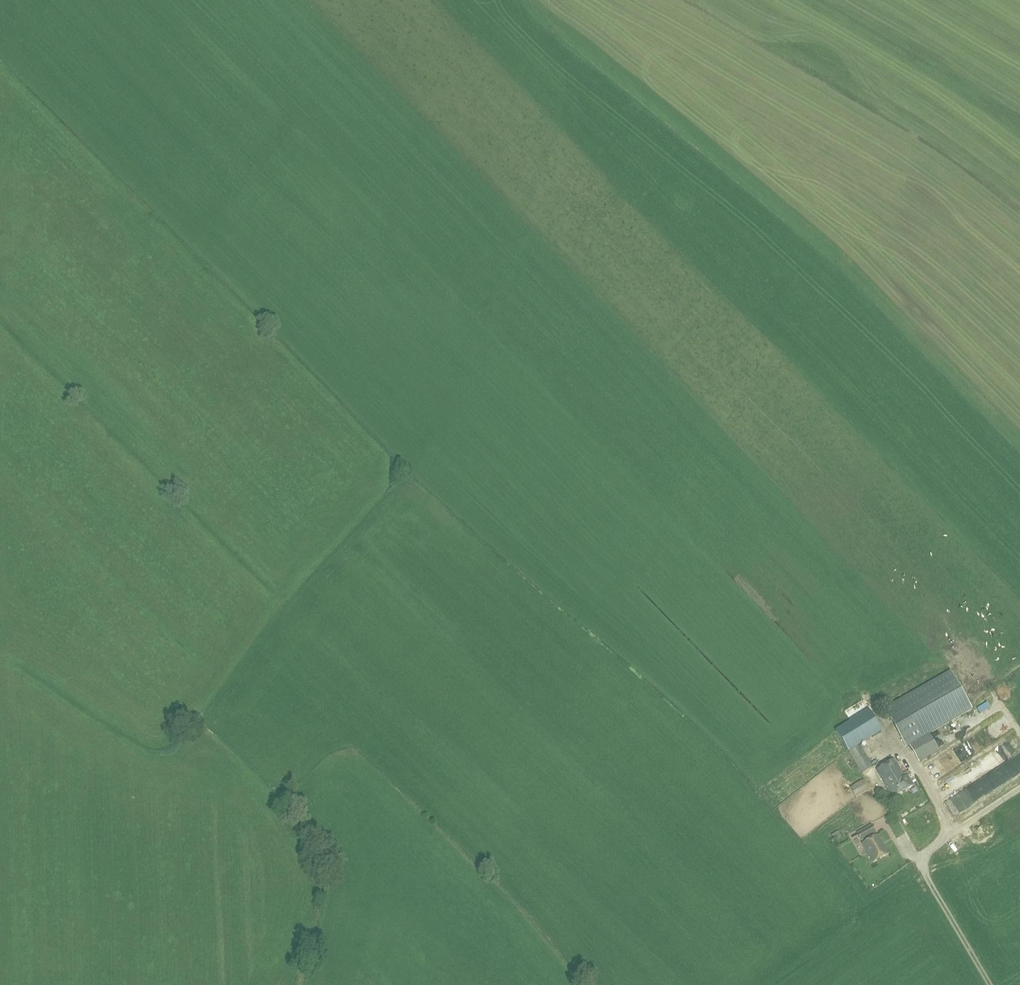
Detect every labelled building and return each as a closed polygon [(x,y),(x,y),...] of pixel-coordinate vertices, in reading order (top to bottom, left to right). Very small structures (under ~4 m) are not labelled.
[(951,671),(885,708),(906,745),(909,744),(919,761),(939,750),(929,732),(972,708),(951,671)] [(1019,711),(1019,701),(1019,698),(1011,702),(1015,713),(1019,711)] [(836,730),(862,773),(872,767),(859,745),(882,731),(869,710),(836,730)] [(1019,777),(1019,756),(991,776),(1000,790),(1019,777)] [(894,797),(914,786),(908,777),(912,775),(910,771),(904,775),(895,759),(877,769),(888,788),(889,787),(894,797)] [(850,787),(856,796),(870,789),(864,780),(850,787)] [(872,824),(858,832),(861,839),(863,839),(865,842),(863,843),(873,862),(888,855),(878,836),(870,840),(869,837),(877,833),(872,824)]
